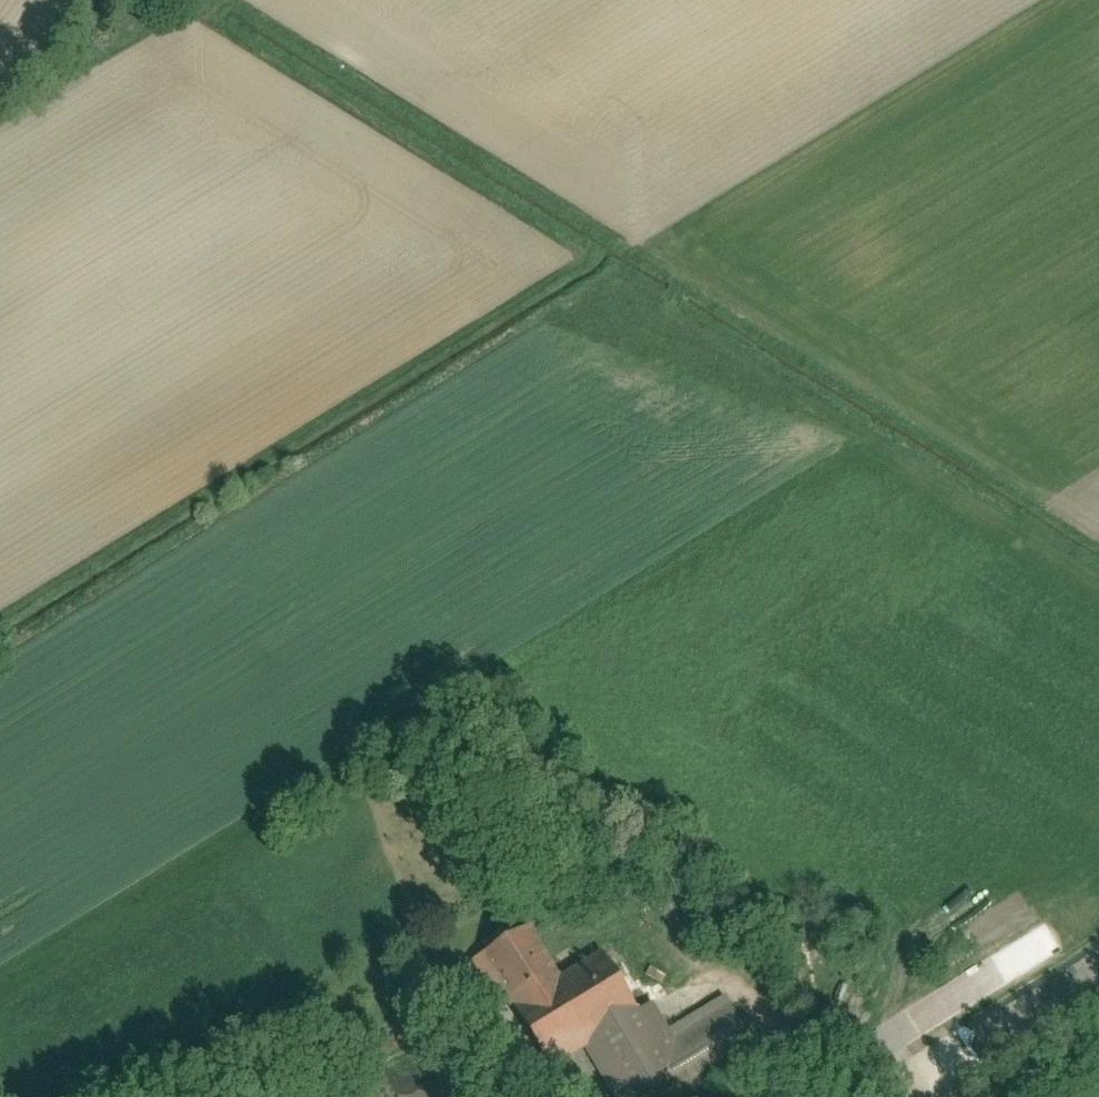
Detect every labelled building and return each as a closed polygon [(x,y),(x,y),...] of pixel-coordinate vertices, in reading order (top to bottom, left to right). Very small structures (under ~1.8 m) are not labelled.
[(724,996),(664,1028),(626,959),(577,985),(553,940),(476,981),(524,1072),(594,1035),(628,1096),(678,1096),(756,1056),(724,996)]
